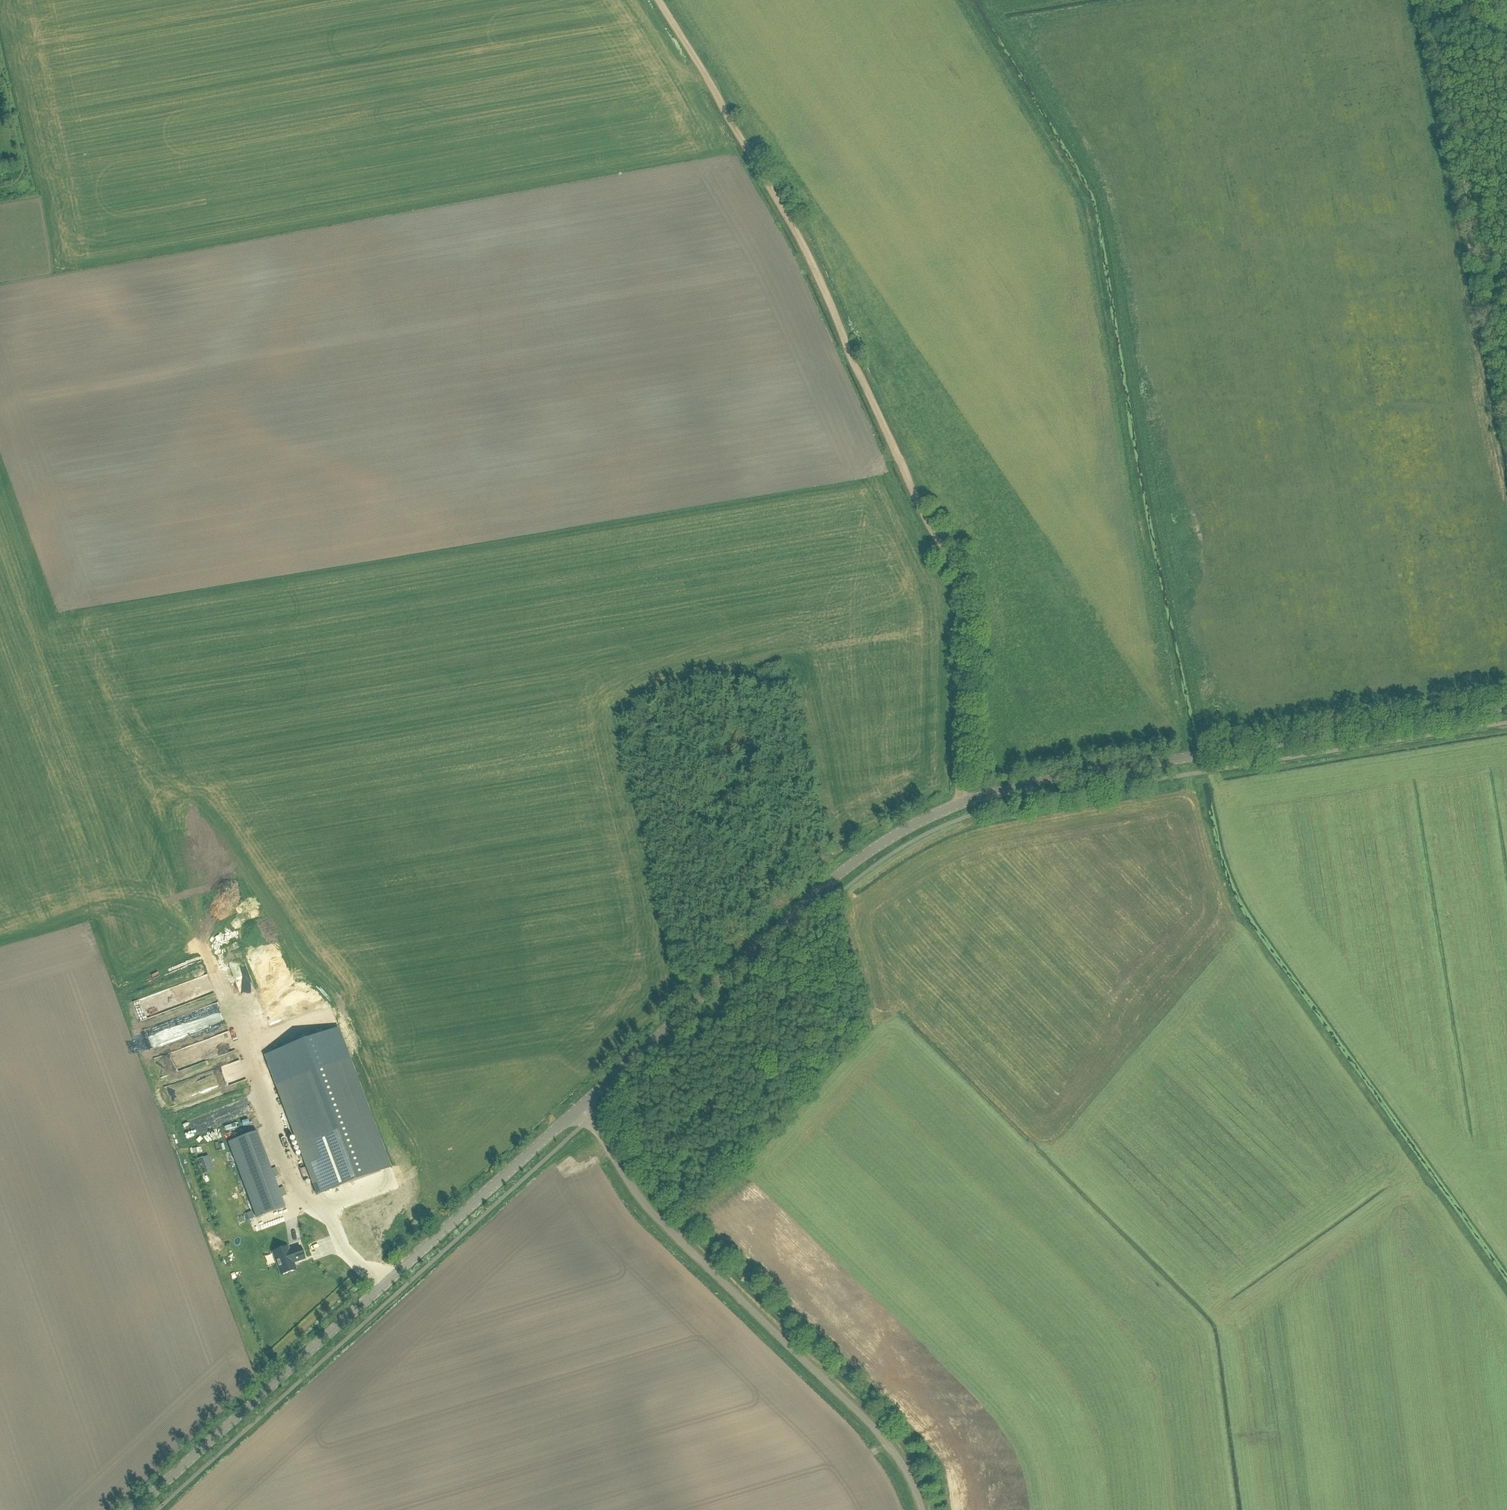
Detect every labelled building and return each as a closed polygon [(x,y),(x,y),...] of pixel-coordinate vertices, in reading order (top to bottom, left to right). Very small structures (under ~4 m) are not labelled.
[(276,1086),(317,1195),(390,1168),(349,1058),(276,1086)] [(285,1207),(257,1131),(228,1142),(256,1218),(285,1207)] [(590,1158),(579,1164),(582,1171),(593,1165),(590,1158)] [(288,1247),(272,1253),(281,1276),(296,1270),(293,1263),(305,1259),(300,1247),(289,1251),(288,1247)]
